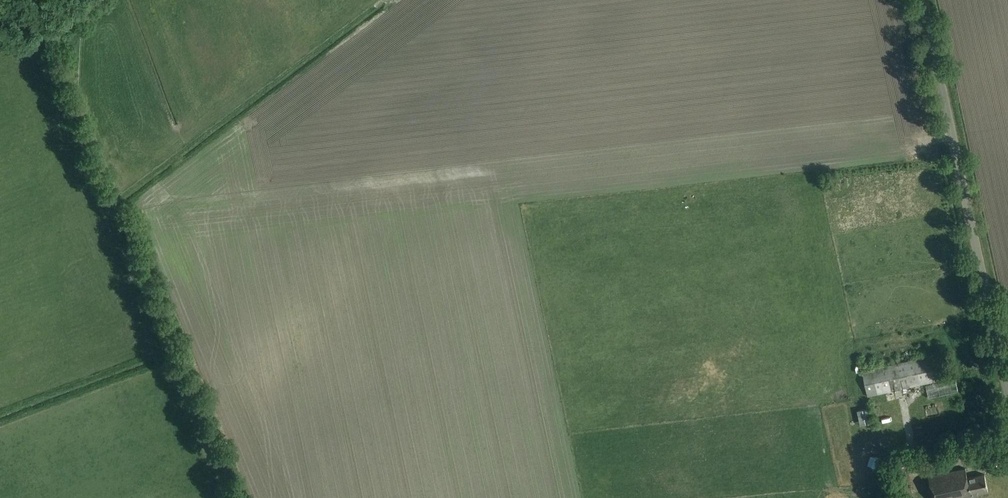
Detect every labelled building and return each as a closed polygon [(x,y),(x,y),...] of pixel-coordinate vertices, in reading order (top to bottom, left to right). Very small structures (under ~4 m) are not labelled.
[(946,380),(940,355),(863,372),(868,398),(946,380)] [(907,464),(896,467),(899,485),(911,482),(907,464)] [(989,491),(986,476),(969,479),(966,469),(929,477),(934,497),(973,497),(972,495),(989,491)] [(899,491),(900,497),(916,497),(913,486),(899,491)]
